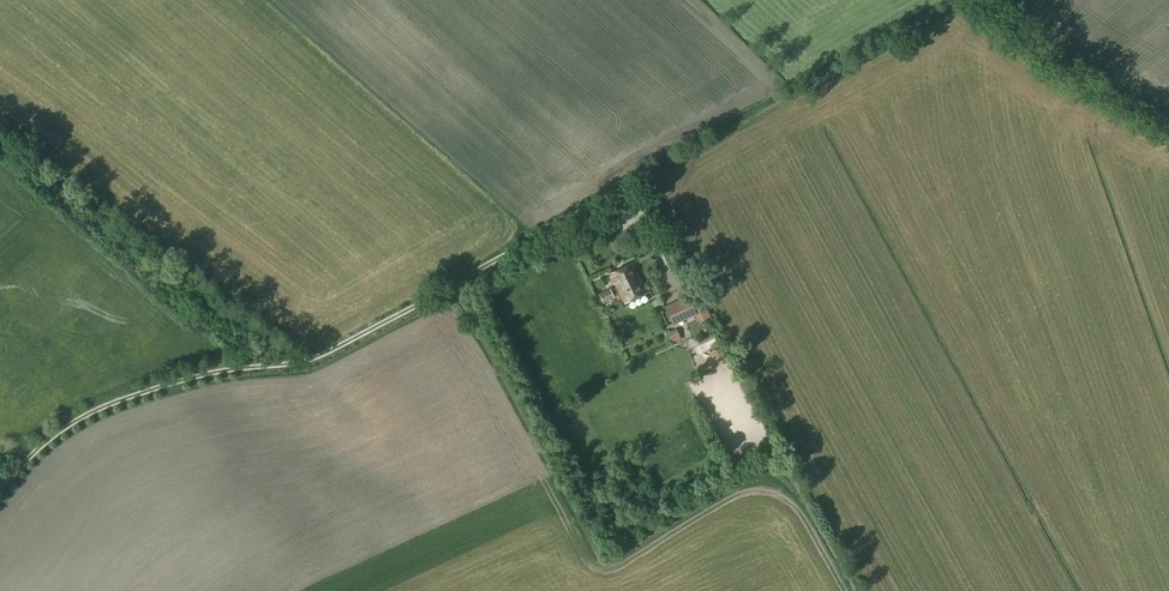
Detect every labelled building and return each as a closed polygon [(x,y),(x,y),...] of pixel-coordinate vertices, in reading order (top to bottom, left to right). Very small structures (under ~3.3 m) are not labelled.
[(611,276),(609,277),(612,285),(614,284),(624,303),(645,293),(631,264),(610,274),(611,276)] [(609,290),(599,295),(602,302),(613,297),(609,290)] [(696,292),(664,307),(672,325),(694,315),(694,314),(704,309),(696,292)] [(672,330),(663,333),(666,344),(675,341),(672,330)] [(710,335),(694,342),(707,370),(722,363),(714,346),(715,346),(710,335)] [(628,468),(619,473),(626,485),(634,480),(628,468)]
